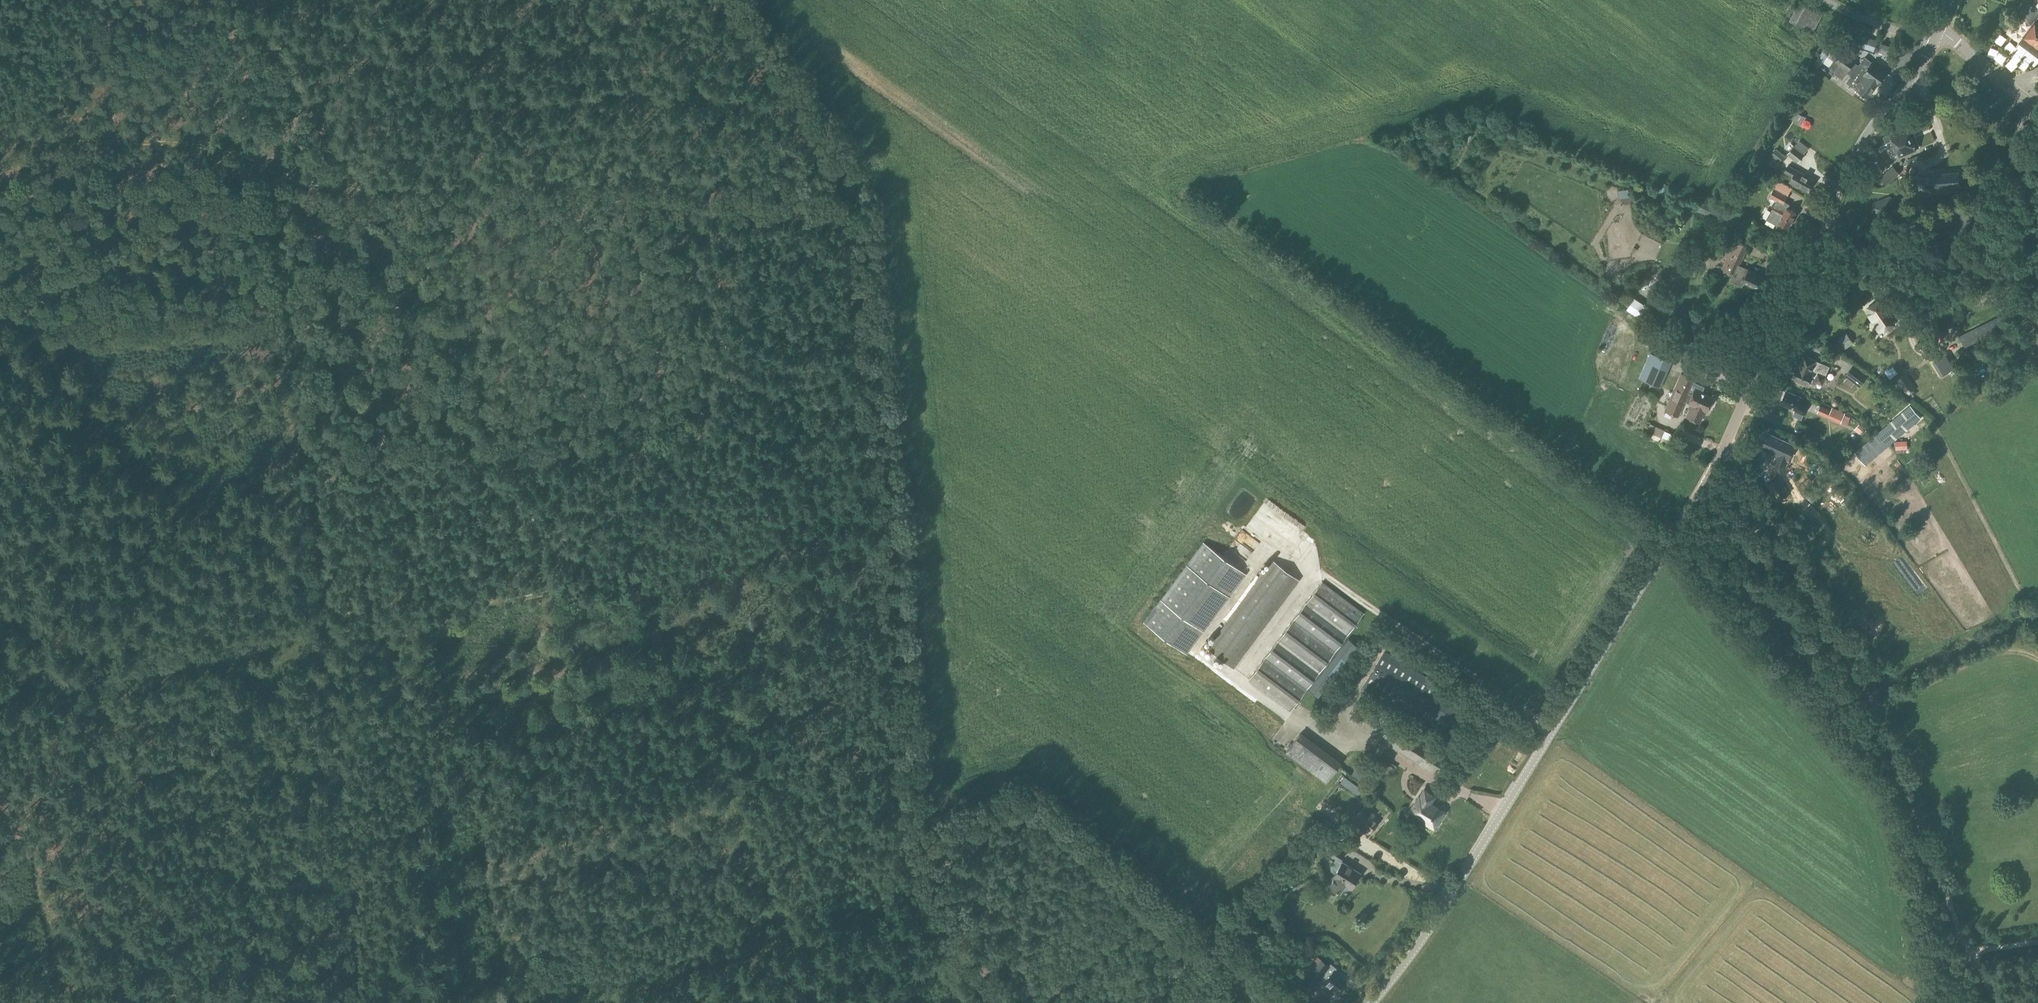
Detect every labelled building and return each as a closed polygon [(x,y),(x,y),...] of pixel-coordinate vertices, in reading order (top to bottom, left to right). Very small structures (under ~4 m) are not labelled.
[(1799,2),(1790,20),(1814,31),(1822,15),(1799,2)] [(2019,42),(2037,56),(2037,2),(2035,7),(2030,3),(2021,16),(2032,25),(2019,42)] [(1852,32),(1849,42),(1869,50),(1874,51),(1878,41),(1873,39),(1852,32)] [(1882,43),(1879,51),(1890,54),(1893,47),(1882,43)] [(1824,50),(1812,65),(1818,69),(1828,54),(1830,55),(1835,58),(1834,60),(1830,68),(1835,72),(1834,73),(1843,80),(1844,78),(1848,81),(1847,83),(1854,87),(1868,97),(1877,84),(1878,85),(1887,72),(1873,62),(1872,62),(1865,57),(1859,65),(1835,48),(1834,49),(1827,45),(1824,50)] [(1787,106),(1783,114),(1797,122),(1801,114),(1787,106)] [(1468,112),(1464,123),(1472,126),(1476,114),(1468,112)] [(1890,134),(1884,136),(1886,143),(1893,140),(1899,156),(1917,149),(1907,126),(1890,133),(1890,134)] [(1789,153),(1788,154),(1798,162),(1805,154),(1795,145),(1794,147),(1789,153)] [(1776,149),(1772,155),(1781,162),(1785,157),(1776,149)] [(1789,165),(1785,172),(1793,176),(1790,182),(1808,192),(1814,179),(1789,165)] [(1893,166),(1881,177),(1886,184),(1899,173),(1893,166)] [(1931,172),(1930,172),(1930,174),(1931,186),(1931,188),(1932,188),(1932,187),(1935,187),(1935,188),(1937,188),(1937,187),(1940,187),(1940,188),(1942,188),(1941,187),(1945,186),(1945,188),(1947,187),(1946,186),(1950,186),(1950,187),(1952,187),(1952,186),(1955,186),(1955,187),(1956,187),(1956,185),(1960,185),(1960,186),(1962,186),(1961,185),(1964,182),(1965,182),(1966,180),(1964,180),(1964,176),(1965,175),(1964,174),(1963,175),(1960,172),(1960,171),(1959,170),(1958,171),(1955,172),(1955,171),(1953,171),(1954,172),(1951,172),(1951,171),(1949,171),(1949,172),(1946,172),(1946,171),(1944,171),(1944,172),(1941,173),(1941,172),(1939,172),(1939,173),(1936,173),(1936,172),(1935,172),(1935,173),(1931,173),(1931,172)] [(1922,175),(1919,175),(1919,187),(1931,186),(1930,174),(1927,175),(1926,172),(1922,173),(1922,175)] [(1767,177),(1764,182),(1771,186),(1774,180),(1767,177)] [(1660,181),(1656,192),(1666,196),(1670,185),(1660,181)] [(1777,201),(1767,219),(1778,225),(1780,222),(1789,227),(1796,213),(1787,208),(1789,204),(1785,202),(1788,195),(1775,188),(1770,197),(1777,201)] [(1876,201),(1875,206),(1876,212),(1882,214),(1894,209),(1897,204),(1894,198),(1890,196),(1876,201)] [(1735,241),(1722,268),(1734,274),(1733,277),(1759,289),(1765,277),(1740,265),(1748,246),(1735,241)] [(1963,249),(1958,253),(1963,260),(1968,256),(1963,249)] [(1634,298),(1627,309),(1640,317),(1641,315),(1647,307),(1634,298)] [(1882,299),(1868,309),(1875,319),(1873,321),(1879,329),(1895,318),(1882,299)] [(2001,315),(1960,336),(1964,346),(2001,327),(2006,325),(2001,315)] [(1612,322),(1602,349),(1606,351),(1601,367),(1612,371),(1627,327),(1612,322)] [(1848,332),(1838,339),(1845,349),(1855,343),(1848,332)] [(1945,354),(1933,363),(1941,375),(1954,368),(1945,354)] [(1644,379),(1643,380),(1661,388),(1671,363),(1654,355),(1644,379)] [(1798,366),(1792,378),(1807,385),(1809,381),(1815,383),(1816,381),(1822,384),(1826,376),(1825,376),(1829,367),(1816,361),(1816,360),(1804,355),(1799,367),(1798,366)] [(1854,364),(1846,375),(1859,386),(1868,375),(1854,364)] [(1679,372),(1663,411),(1677,417),(1684,401),(1691,382),(1693,378),(1679,372)] [(1691,382),(1684,401),(1688,403),(1691,404),(1689,409),(1686,416),(1699,422),(1702,415),(1701,415),(1704,409),(1706,410),(1712,396),(1700,391),(1702,386),(1695,383),(1694,383),(1691,382)] [(1607,400),(1611,390),(1606,388),(1602,398),(1607,400)] [(1787,391),(1781,403),(1796,409),(1795,411),(1803,415),(1809,403),(1801,399),(1802,397),(1787,391)] [(1821,403),(1818,412),(1841,422),(1844,413),(1845,412),(1821,403)] [(1910,405),(1855,452),(1866,465),(1921,418),(1910,405)] [(1819,440),(1823,435),(1817,430),(1813,435),(1819,440)] [(1768,433),(1762,447),(1769,450),(1769,449),(1771,450),(1770,453),(1779,457),(1778,460),(1785,463),(1793,444),(1768,433)] [(1780,478),(1768,485),(1777,499),(1789,493),(1780,478)] [(1247,544),(1235,560),(1251,572),(1261,558),(1255,553),(1264,540),(1240,522),(1232,533),(1247,544)] [(1288,548),(1293,540),(1263,524),(1258,532),(1288,548)] [(1145,623),(1144,623),(1178,648),(1187,655),(1246,575),(1203,543),(1145,623)] [(1273,561),(1208,649),(1234,668),(1299,580),(1273,561)] [(1322,582),(1250,680),(1290,709),(1362,613),(1322,582)] [(1475,707),(1385,651),(1363,687),(1453,743),(1475,707)] [(1308,714),(1317,718),(1319,714),(1309,710),(1308,714)] [(1340,762),(1300,732),(1286,752),(1326,781),(1340,762)] [(1492,746),(1498,752),(1504,746),(1498,740),(1492,746)] [(1383,757),(1378,764),(1385,769),(1390,762),(1383,757)] [(1488,778),(1498,764),(1489,758),(1479,772),(1488,778)] [(1345,771),(1338,781),(1357,795),(1359,791),(1344,780),(1349,774),(1345,771)] [(1425,819),(1435,826),(1444,813),(1429,804),(1433,798),(1424,792),(1420,798),(1419,797),(1408,814),(1423,823),(1425,819)] [(1380,820),(1365,808),(1352,822),(1367,835),(1380,820)] [(1327,852),(1340,860),(1344,853),(1331,845),(1327,852)] [(1360,874),(1344,863),(1334,878),(1335,879),(1330,886),(1340,893),(1342,890),(1350,889),(1360,874)] [(1291,891),(1287,900),(1294,903),(1298,895),(1291,891)] [(1923,936),(1929,949),(1935,947),(1929,934),(1923,936)] [(1947,945),(1936,950),(1942,964),(1953,959),(1947,945)] [(1363,975),(1373,964),(1366,957),(1356,968),(1363,975)] [(1329,967),(1320,959),(1307,975),(1316,983),(1324,974),(1328,977),(1324,982),(1336,992),(1345,981),(1334,971),(1336,967),(1332,964),(1329,967)] [(1270,994),(1262,1002),(1279,1002),(1270,994)]
